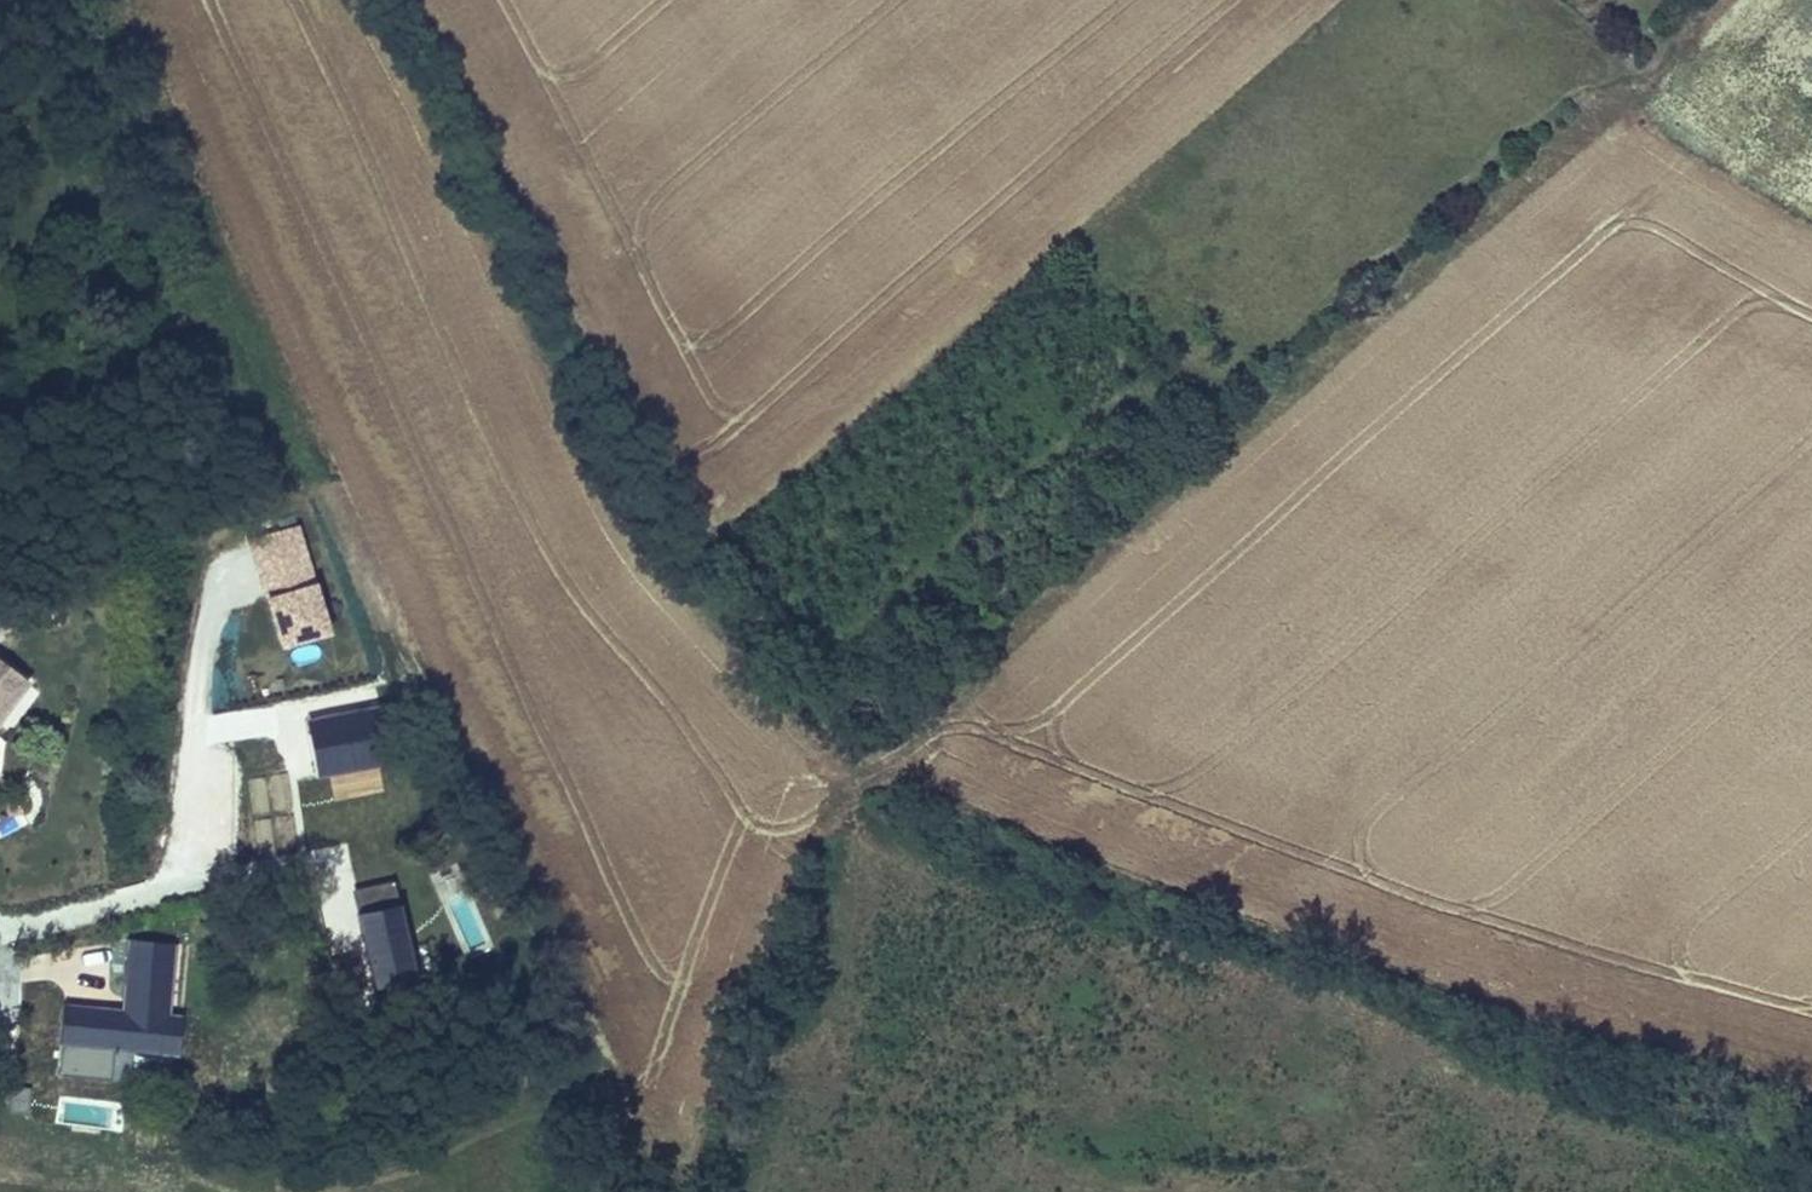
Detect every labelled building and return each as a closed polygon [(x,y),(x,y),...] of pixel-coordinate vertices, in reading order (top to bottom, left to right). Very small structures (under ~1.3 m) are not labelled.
[(240,604),(254,663),(264,661),(260,642),(323,628),(299,525),(247,538),(261,599),(240,604)] [(26,683),(0,663),(0,718),(26,683)] [(318,888),(332,957),(365,950),(372,981),(414,972),(393,872),(318,888)] [(123,944),(119,1006),(119,1021),(110,1021),(109,1041),(121,1051),(151,1053),(173,1034),(158,1033),(159,1011),(169,1011),(173,947),(123,944)] [(110,1021),(119,1021),(119,1006),(111,1005),(110,1021)] [(158,1033),(173,1034),(174,1011),(169,1011),(159,1011),(158,1033)]
